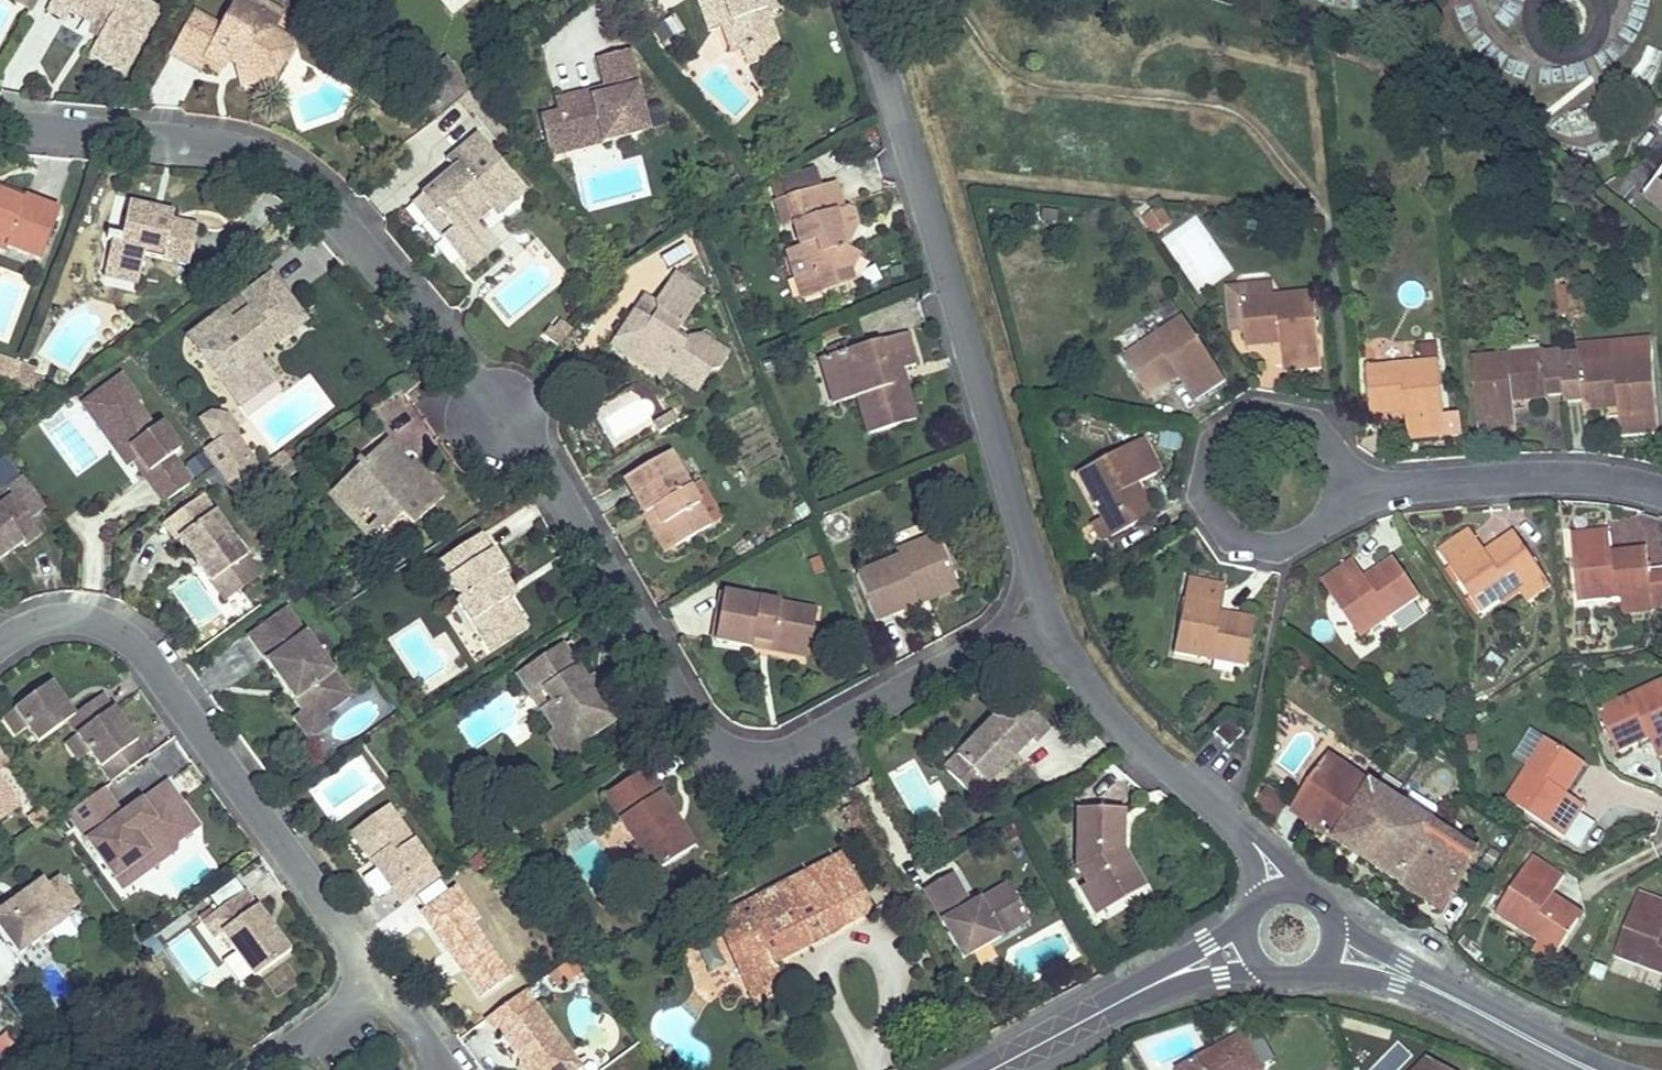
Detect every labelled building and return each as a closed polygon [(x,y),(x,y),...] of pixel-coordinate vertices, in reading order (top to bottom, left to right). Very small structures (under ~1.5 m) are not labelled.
[(47,12),(63,20),(68,11),(74,0),(54,0),(47,12)] [(68,11),(93,25),(104,31),(100,38),(90,55),(121,72),(157,9),(141,0),(74,0),(68,11)] [(221,28),(194,13),(171,54),(199,70),(206,58),(223,68),(227,61),(232,52),(241,57),(236,66),(262,81),(275,76),(283,60),(280,47),(267,38),(272,31),(277,23),(237,0),(221,28)] [(766,14),(777,10),(773,0),(761,0),(766,14)] [(732,55),(741,51),(731,24),(722,28),(732,55)] [(88,32),(100,38),(104,31),(93,25),(88,32)] [(286,39),(272,31),(267,38),(280,47),(283,60),(289,49),(286,39)] [(629,50),(597,59),(604,88),(606,94),(595,97),(593,91),(553,100),(557,113),(538,118),(544,143),(599,129),(602,143),(647,132),(636,88),(638,87),(629,50)] [(232,52),(227,61),(236,66),(241,57),(232,52)] [(435,119),(470,90),(446,61),(405,95),(408,97),(410,98),(425,111),(435,119)] [(262,81),(236,66),(242,86),(262,81)] [(604,88),(593,91),(595,97),(606,94),(604,88)] [(599,129),(544,143),(548,157),(602,143),(599,129)] [(525,193),(476,134),(445,160),(452,169),(427,190),(442,208),(436,213),(452,231),(441,239),(459,261),(490,235),(477,220),(472,214),(485,203),(490,210),(496,217),(525,193)] [(1645,198),(1661,211),(1661,177),(1645,198)] [(803,179),(787,184),(791,196),(792,195),(807,190),(803,179)] [(842,208),(834,183),(812,189),(807,190),(792,195),(791,196),(775,201),(783,228),(794,226),(801,252),(797,260),(814,269),(821,293),(852,283),(849,272),(856,255),(840,246),(836,233),(852,229),(845,207),(842,208)] [(6,251),(7,246),(41,260),(59,210),(1,189),(0,193),(0,249),(6,251)] [(442,208),(427,190),(411,203),(441,239),(452,231),(436,213),(442,208)] [(472,214),(477,220),(490,210),(485,203),(472,214)] [(188,264),(197,227),(171,221),(152,217),(154,210),(129,205),(120,238),(107,235),(106,240),(111,241),(106,262),(141,270),(145,255),(188,264)] [(851,210),(845,207),(852,229),(855,224),(851,210)] [(173,214),(154,210),(152,217),(171,221),(173,214)] [(840,246),(852,229),(836,233),(840,246)] [(499,246),(490,235),(459,261),(468,272),(499,246)] [(494,297),(515,318),(555,280),(534,258),(494,297)] [(821,293),(814,269),(797,260),(792,262),(791,264),(802,299),(821,293)] [(141,270),(106,262),(103,276),(137,284),(141,270)] [(681,268),(676,276),(689,284),(694,277),(681,268)] [(211,332),(193,345),(239,406),(274,379),(257,357),(293,330),(278,310),(291,301),(271,274),(222,311),(232,324),(215,337),(211,332)] [(635,312),(616,339),(643,356),(646,367),(663,378),(667,372),(697,392),(710,372),(718,370),(728,354),(700,337),(685,340),(683,342),(674,337),(703,293),(689,284),(676,276),(673,274),(653,303),(655,312),(650,321),(635,312)] [(1241,300),(1245,342),(1280,339),(1281,345),(1284,372),(1321,368),(1313,292),(1241,300)] [(645,298),(635,312),(650,321),(655,312),(653,303),(645,298)] [(291,301),(278,310),(293,330),(306,321),(291,301)] [(1195,401),(1226,380),(1183,317),(1122,358),(1146,393),(1176,373),(1179,378),(1195,401)] [(543,336),(557,347),(571,330),(561,321),(556,326),(553,323),(543,336)] [(915,365),(906,334),(847,350),(830,356),(843,401),(856,397),(867,433),(915,420),(904,382),(890,386),(887,373),(901,369),(915,365)] [(646,367),(643,356),(616,339),(612,346),(646,367)] [(1281,345),(1280,339),(1245,342),(1246,348),(1281,345)] [(828,348),(830,356),(847,350),(845,344),(828,348)] [(1576,347),(1578,364),(1611,360),(1609,344),(1576,347)] [(1275,347),(1261,350),(1269,380),(1283,377),(1275,347)] [(1471,357),(1478,433),(1516,430),(1513,403),(1513,397),(1548,393),(1543,351),(1471,357)] [(10,384),(18,363),(0,356),(0,380),(10,384)] [(830,356),(819,359),(832,404),(843,401),(830,356)] [(1578,364),(1582,406),(1618,402),(1618,409),(1621,436),(1658,433),(1651,357),(1611,360),(1578,364)] [(1366,368),(1370,411),(1405,407),(1406,413),(1409,440),(1462,435),(1460,414),(1444,415),(1438,361),(1366,368)] [(26,390),(32,375),(34,370),(18,364),(10,384),(26,390)] [(904,382),(901,369),(887,373),(890,386),(904,382)] [(1150,398),(1179,378),(1176,373),(1146,393),(1150,398)] [(26,390),(36,394),(42,379),(32,375),(26,390)] [(134,404),(137,401),(120,377),(83,404),(101,429),(109,423),(118,436),(116,448),(128,465),(134,460),(139,457),(149,471),(170,456),(178,450),(159,424),(152,429),(134,404)] [(1548,399),(1548,393),(1513,397),(1513,403),(1548,399)] [(1618,409),(1618,402),(1582,406),(1583,412),(1618,409)] [(1371,417),(1406,413),(1405,407),(1370,411),(1371,417)] [(654,424),(659,433),(679,421),(674,413),(654,424)] [(226,416),(210,414),(200,422),(218,446),(237,431),(226,416)] [(425,421),(410,432),(426,454),(442,443),(425,421)] [(118,436),(109,423),(101,429),(116,448),(118,436)] [(235,434),(205,456),(220,476),(249,455),(235,434)] [(1143,438),(1076,474),(1100,519),(1110,538),(1148,518),(1131,486),(1137,483),(1161,470),(1143,438)] [(384,441),(371,454),(393,478),(407,464),(384,441)] [(269,461),(276,470),(289,462),(282,452),(269,461)] [(688,488),(667,452),(624,478),(643,512),(653,506),(673,542),(675,546),(710,526),(688,488)] [(393,478),(371,454),(335,488),(360,513),(367,506),(385,525),(388,528),(402,515),(413,526),(444,497),(410,461),(407,464),(393,478)] [(264,478),(249,455),(220,476),(235,496),(264,478)] [(165,501),(190,484),(170,456),(149,471),(145,475),(165,501)] [(149,471),(139,457),(134,460),(145,475),(149,471)] [(296,470),(289,462),(276,470),(282,479),(296,470)] [(21,473),(5,484),(9,491),(26,513),(42,502),(21,473)] [(688,488),(710,526),(719,519),(698,482),(688,488)] [(1154,514),(1137,483),(1131,486),(1148,518),(1154,514)] [(335,488),(328,494),(352,520),(360,513),(335,488)] [(38,531),(9,491),(0,498),(0,553),(20,539),(22,543),(38,531)] [(211,583),(247,557),(203,496),(163,525),(176,542),(179,540),(211,583)] [(360,513),(352,520),(370,538),(385,525),(367,506),(360,513)] [(653,506),(643,512),(664,548),(673,542),(653,506)] [(1110,538),(1100,519),(1090,524),(1101,543),(1110,538)] [(1518,538),(1489,558),(1485,552),(1470,529),(1439,550),(1481,614),(1518,589),(1541,573),(1518,538)] [(486,530),(481,534),(503,571),(510,567),(486,530)] [(1578,602),(1625,598),(1650,596),(1651,612),(1661,613),(1661,610),(1661,569),(1648,571),(1647,554),(1612,558),(1611,552),(1609,530),(1572,533),(1578,602)] [(1514,533),(1485,552),(1489,558),(1518,538),(1514,533)] [(503,571),(481,534),(437,563),(460,598),(455,601),(481,641),(520,616),(508,599),(494,577),(501,573),(503,571)] [(897,558),(855,575),(875,623),(918,605),(914,597),(954,581),(935,535),(894,551),(897,558)] [(261,576),(247,557),(211,583),(224,602),(261,576)] [(1394,558),(1364,578),(1368,583),(1397,563),(1394,558)] [(1352,560),(1321,581),(1360,638),(1421,598),(1397,563),(1368,583),(1364,578),(1352,560)] [(494,577),(508,599),(515,594),(501,573),(494,577)] [(1541,573),(1518,589),(1526,602),(1550,586),(1541,573)] [(1188,578),(1173,653),(1245,667),(1253,625),(1218,618),(1219,612),(1225,585),(1188,578)] [(954,581),(914,597),(918,605),(957,589),(954,581)] [(800,607),(723,593),(714,640),(751,647),(752,640),(801,649),(805,628),(796,627),(800,607)] [(1650,596),(1625,598),(1626,614),(1651,612),(1650,596)] [(816,610),(800,607),(796,627),(805,628),(801,649),(752,640),(751,647),(807,657),(816,610)] [(321,717),(350,696),(287,608),(248,636),(301,711),(304,715),(321,717)] [(1254,619),(1219,612),(1218,618),(1253,625),(1254,619)] [(527,628),(520,616),(481,641),(489,653),(527,628)] [(562,644),(556,649),(564,662),(577,666),(562,644)] [(564,662),(556,649),(517,675),(533,697),(544,690),(552,703),(541,710),(557,733),(557,734),(571,737),(585,739),(586,739),(620,717),(596,682),(591,686),(587,681),(577,666),(564,662)] [(593,677),(587,681),(591,686),(596,682),(593,677)] [(1615,748),(1647,732),(1650,738),(1659,759),(1661,757),(1661,681),(1597,710),(1615,748)] [(75,736),(112,709),(102,695),(73,716),(50,684),(11,711),(25,730),(36,745),(65,723),(75,736)] [(544,690),(533,697),(541,710),(552,703),(544,690)] [(1002,709),(957,757),(986,785),(1031,738),(1034,742),(1048,728),(1020,702),(1008,715),(1002,709)] [(109,784),(147,756),(112,709),(75,736),(88,754),(109,784)] [(25,730),(11,711),(1,720),(14,737),(25,730)] [(309,740),(331,724),(325,715),(321,717),(304,715),(301,711),(292,717),(309,740)] [(1227,718),(1212,734),(1228,749),(1243,733),(1227,718)] [(1647,732),(1615,748),(1617,754),(1650,738),(1647,732)] [(566,762),(591,746),(586,739),(585,739),(571,737),(557,734),(557,733),(550,738),(566,762)] [(88,754),(75,736),(63,745),(77,762),(88,754)] [(1545,739),(1506,800),(1564,838),(1585,806),(1561,791),(1580,761),(1545,739)] [(986,785),(957,757),(945,769),(975,797),(986,785)] [(1328,757),(1292,812),(1440,909),(1476,852),(1328,757)] [(1580,761),(1561,791),(1567,794),(1585,765),(1580,761)] [(645,766),(603,795),(655,872),(693,846),(658,793),(662,791),(645,766)] [(65,818),(117,894),(205,833),(169,782),(123,814),(106,789),(65,818)] [(15,808),(0,787),(0,819),(15,808)] [(1253,811),(1280,821),(1289,799),(1262,788),(1253,811)] [(440,877),(388,805),(350,833),(402,905),(440,877)] [(1122,849),(1123,810),(1078,809),(1077,866),(1088,884),(1099,905),(1134,883),(1118,855),(1118,849),(1122,849)] [(1144,888),(1122,849),(1118,849),(1118,855),(1134,883),(1099,905),(1103,912),(1144,888)] [(835,929),(872,911),(843,854),(715,921),(744,981),(776,963),(836,930),(835,929)] [(1532,857),(1495,915),(1538,942),(1556,954),(1578,920),(1549,901),(1553,896),(1565,877),(1532,857)] [(952,874),(923,891),(963,959),(1030,921),(1013,892),(983,909),(978,901),(970,906),(952,874)] [(76,907),(57,879),(44,889),(40,883),(0,912),(0,937),(15,959),(67,922),(63,916),(76,907)] [(1008,884),(978,901),(983,909),(1013,892),(1008,884)] [(1099,905),(1088,884),(1080,888),(1096,916),(1103,912),(1099,905)] [(255,977),(290,952),(246,890),(203,922),(215,939),(222,933),(255,977)] [(1614,958),(1661,976),(1661,901),(1638,892),(1614,958)] [(1582,915),(1553,896),(1549,901),(1578,920),(1582,915)] [(485,1020),(523,992),(471,920),(433,947),(485,1020)] [(190,929),(172,939),(192,975),(210,965),(190,929)] [(1556,954),(1538,942),(1532,952),(1550,964),(1556,954)] [(784,982),(776,963),(744,981),(757,1005),(774,996),(770,989),(784,982)] [(1184,1069),(1261,1069),(1243,1038),(1184,1069)] [(1411,1055),(1393,1041),(1369,1069),(1398,1069),(1411,1055)] [(1419,1069),(1443,1069),(1427,1061),(1419,1069)]
